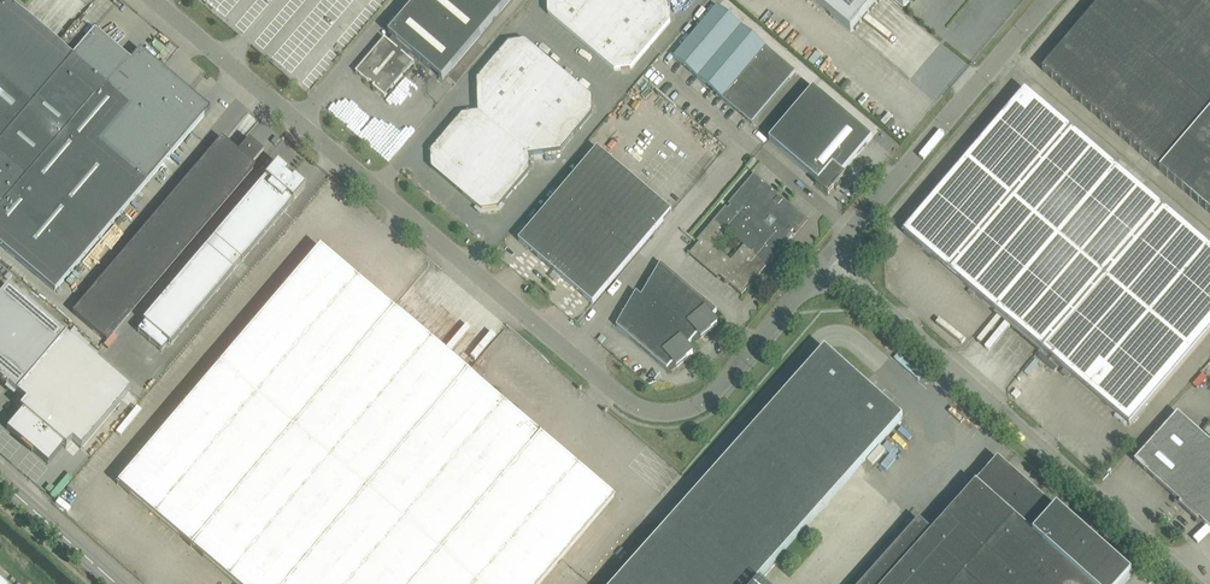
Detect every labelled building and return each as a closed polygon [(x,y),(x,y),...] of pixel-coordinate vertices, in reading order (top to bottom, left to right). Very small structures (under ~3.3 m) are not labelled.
[(0,3),(0,245),(54,291),(137,195),(145,186),(210,109),(208,107),(211,104),(206,100),(203,104),(139,49),(130,60),(94,30),(72,56),(7,0),(2,0),(0,3)] [(434,73),(442,79),(509,0),(417,0),(364,63),(356,73),(385,97),(414,63),(408,58),(412,54),(434,73)] [(664,0),(548,0),(548,14),(615,70),(632,68),(671,22),(670,5),(664,0)] [(850,34),(879,0),(811,0),(850,34)] [(903,9),(911,0),(892,0),(903,9)] [(1200,0),(1102,0),(1042,70),(1209,213),(1209,9),(1200,0)] [(796,72),(786,65),(718,6),(674,58),(752,124),(789,79),(789,80),(796,72)] [(592,97),(548,60),(525,41),(509,43),(478,80),(478,112),(463,115),(431,152),(432,168),(482,211),(498,208),(530,171),(529,155),(561,151),(592,114),(592,97)] [(639,96),(649,83),(643,78),(632,91),(639,96)] [(873,138),(814,88),(769,140),(818,182),(816,184),(828,195),(834,188),(835,188),(840,182),(841,180),(846,175),(843,173),(873,138)] [(1209,332),(1209,248),(1025,90),(903,233),(1130,426),(1209,332)] [(654,108),(664,96),(658,91),(648,103),(654,108)] [(636,102),(527,232),(519,241),(593,304),(601,295),(671,211),(711,165),(636,102)] [(275,136),(271,142),(275,145),(279,140),(275,136)] [(82,336),(238,152),(221,138),(73,313),(74,314),(66,322),(82,336)] [(263,151),(251,141),(249,139),(243,146),(238,152),(82,336),(99,350),(255,167),(252,164),(263,151)] [(142,321),(135,329),(161,351),(168,343),(171,345),(305,187),(294,178),(293,178),(288,173),(277,163),(143,321),(142,321)] [(730,206),(728,209),(726,207),(697,241),(699,243),(689,254),(717,278),(719,276),(731,286),(740,294),(791,234),(794,231),(796,233),(807,219),(798,212),(797,214),(787,206),(753,176),(729,204),(730,206)] [(319,246),(117,484),(234,583),(539,583),(613,497),(319,246)] [(717,311),(708,303),(661,263),(641,297),(636,292),(616,326),(667,370),(673,363),(677,367),(693,353),(687,346),(698,334),(701,338),(718,324),(712,317),(717,311)] [(0,296),(0,380),(16,394),(65,336),(8,287),(0,296)] [(8,427),(6,429),(25,445),(34,453),(48,464),(63,446),(66,448),(72,441),(81,449),(96,430),(130,390),(65,336),(16,394),(26,401),(19,409),(22,411),(8,427)] [(902,419),(825,350),(617,583),(755,583),(902,419)] [(1178,414),(1135,462),(1209,529),(1209,443),(1178,414)] [(1130,577),(999,460),(937,529),(933,533),(919,521),(902,540),(898,537),(855,583),(1124,583),(1130,577)]
